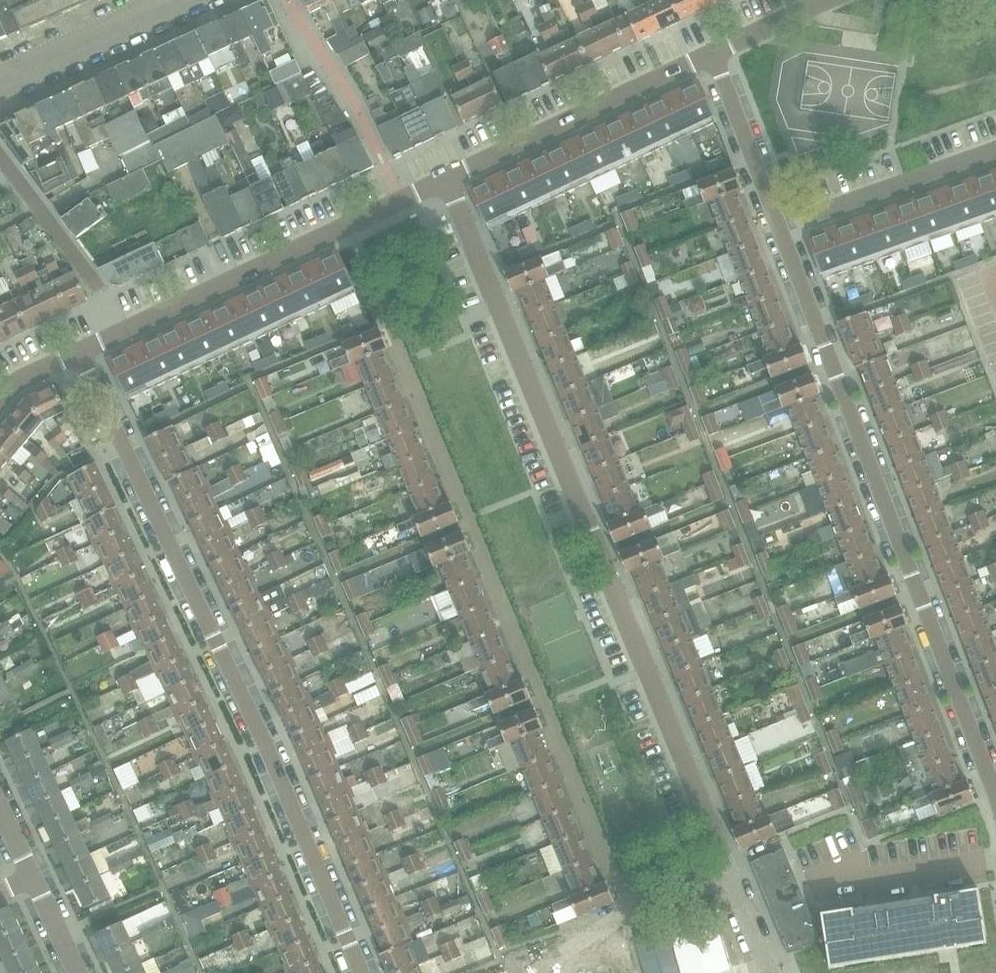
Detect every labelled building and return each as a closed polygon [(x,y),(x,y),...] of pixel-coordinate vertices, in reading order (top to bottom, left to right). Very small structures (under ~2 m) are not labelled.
[(22,30),(8,0),(0,0),(0,40),(22,30)] [(22,30),(22,31),(89,2),(88,0),(8,0),(22,30)] [(337,35),(345,30),(338,14),(332,0),(304,0),(310,13),(324,6),(337,35)] [(338,14),(350,8),(346,0),(332,0),(338,14)] [(388,13),(399,8),(396,0),(382,0),(388,13)] [(581,0),(572,0),(582,23),(590,19),(581,0)] [(590,19),(598,15),(596,11),(592,2),(591,0),(581,0),(590,19)] [(645,0),(633,0),(632,3),(635,10),(625,15),(638,40),(636,41),(636,42),(659,31),(645,0)] [(659,31),(680,21),(670,0),(645,0),(659,31)] [(696,0),(670,0),(680,21),(702,11),(696,0)] [(702,11),(723,1),(722,0),(696,0),(702,11)] [(275,27),(263,1),(241,11),(253,37),(262,56),(272,52),(263,33),(275,27)] [(598,15),(590,19),(595,29),(608,56),(629,46),(636,42),(636,41),(638,40),(625,15),(615,20),(607,6),(596,11),(598,15)] [(253,37),(241,11),(219,21),(236,58),(242,70),(252,65),(242,42),(253,37)] [(550,11),(542,15),(545,23),(546,23),(553,38),(561,34),(550,11)] [(388,13),(379,18),(382,24),(384,29),(393,25),(388,13)] [(526,31),(519,16),(511,20),(517,35),(526,31)] [(219,21),(197,31),(210,59),(214,68),(236,58),(219,21)] [(546,23),(545,23),(538,27),(545,42),(553,38),(546,23)] [(386,38),(381,27),(365,34),(371,45),(386,38)] [(595,29),(576,38),(589,65),(608,56),(595,29)] [(351,41),(345,30),(337,35),(327,40),(334,52),(336,51),(338,54),(339,54),(364,40),(361,35),(351,41)] [(199,64),(210,59),(197,31),(177,41),(196,82),(205,77),(199,64)] [(561,34),(553,38),(557,47),(570,74),(589,65),(576,38),(569,41),(565,32),(561,34)] [(424,46),(417,33),(394,45),(400,58),(424,46)] [(493,72),(495,76),(507,103),(528,93),(514,63),(500,35),(488,41),(495,56),(503,52),(505,56),(499,59),(503,68),(493,72)] [(371,52),(364,40),(339,54),(346,67),(371,52)] [(196,82),(177,41),(156,50),(169,78),(179,73),(186,87),(196,82)] [(570,74),(557,47),(536,56),(549,83),(570,74)] [(173,87),(169,78),(156,50),(136,60),(153,97),(155,102),(160,100),(158,94),(173,87)] [(535,53),(514,63),(528,93),(549,83),(536,56),(535,53)] [(302,74),(296,59),(270,72),(271,75),(276,87),(282,84),(302,74)] [(153,97),(136,60),(116,69),(129,97),(135,108),(144,104),(143,101),(153,97)] [(466,78),(467,77),(474,74),(468,61),(460,64),(466,78)] [(466,78),(460,64),(452,68),(459,81),(466,78)] [(129,97),(116,69),(94,79),(107,107),(114,121),(125,116),(119,102),(129,97)] [(471,87),(484,114),(503,105),(491,78),(481,82),(477,72),(474,74),(467,77),(471,87)] [(305,79),(302,74),(282,84),(287,96),(289,96),(292,104),(312,94),(305,79)] [(315,74),(305,79),(312,94),(322,115),(338,106),(315,74)] [(411,85),(436,137),(458,127),(443,97),(445,92),(436,74),(422,81),(420,77),(410,82),(411,85)] [(107,107),(94,79),(72,89),(85,117),(107,107)] [(698,82),(672,94),(691,134),(717,122),(698,82)] [(436,137),(411,85),(390,95),(397,109),(414,148),(436,137)] [(484,114),(471,87),(452,97),(456,105),(464,124),(484,114)] [(87,149),(97,144),(92,132),(88,123),(85,117),(72,89),(54,98),(66,125),(75,121),(87,149)] [(672,94),(647,106),(666,146),(691,134),(672,94)] [(385,115),(376,97),(367,101),(394,158),(414,148),(397,109),(385,115)] [(66,125),(54,98),(39,105),(62,156),(68,154),(57,129),(66,125)] [(232,107),(229,100),(209,109),(213,117),(216,116),(216,114),(232,107)] [(62,156),(39,105),(16,115),(31,146),(41,141),(51,162),(62,156)] [(647,106),(622,118),(641,158),(666,146),(647,106)] [(213,117),(209,109),(189,118),(193,127),(213,117)] [(114,121),(107,124),(92,132),(97,144),(109,138),(113,144),(129,175),(142,169),(162,159),(154,146),(153,147),(148,136),(135,110),(125,116),(114,121)] [(16,115),(0,123),(0,136),(45,195),(61,187),(74,181),(79,179),(68,154),(62,156),(51,162),(41,166),(31,146),(16,115)] [(88,123),(92,132),(107,124),(103,116),(88,123)] [(216,116),(213,117),(193,127),(174,136),(154,146),(162,159),(169,172),(190,162),(195,173),(215,163),(210,153),(230,143),(226,134),(225,135),(216,116)] [(188,119),(186,116),(168,125),(174,136),(193,127),(189,118),(188,119)] [(622,118),(596,129),(616,170),(641,158),(622,118)] [(174,136),(168,125),(148,136),(153,147),(154,146),(174,136)] [(341,128),(333,132),(331,133),(337,147),(351,177),(374,167),(355,129),(344,134),(341,128)] [(596,129),(571,141),(590,181),(616,170),(596,129)] [(261,182),(236,130),(226,134),(230,143),(265,218),(284,209),(269,179),(261,182)] [(351,177),(337,147),(327,151),(322,140),(310,146),(315,157),(330,187),(351,177)] [(571,141),(546,153),(565,193),(590,181),(571,141)] [(546,153),(521,165),(540,205),(565,193),(546,153)] [(304,162),(301,155),(291,160),(309,197),(330,187),(315,157),(304,162)] [(274,176),(279,189),(288,207),(309,197),(291,160),(290,157),(279,162),(283,172),(274,176)] [(241,193),(225,159),(215,163),(224,182),(222,183),(243,228),(265,218),(251,188),(241,193)] [(717,160),(706,164),(708,171),(720,167),(717,160)] [(224,182),(215,163),(195,173),(192,174),(214,220),(222,238),(243,228),(222,183),(224,182)] [(521,165),(496,177),(515,217),(540,205),(521,165)] [(142,169),(129,175),(107,187),(116,205),(151,188),(142,169)] [(691,169),(679,174),(682,181),(693,177),(691,169)] [(742,188),(735,170),(697,185),(701,195),(684,202),(687,210),(709,202),(736,191),(742,188)] [(967,181),(982,223),(995,218),(995,181),(993,172),(967,181)] [(679,174),(668,178),(671,186),(682,181),(679,174)] [(496,177),(470,189),(489,229),(515,217),(496,177)] [(967,181),(940,190),(955,232),(982,223),(967,181)] [(639,189),(627,194),(630,201),(641,197),(639,189)] [(940,190),(914,200),(929,242),(955,232),(940,190)] [(746,217),(736,191),(709,202),(719,227),(746,217)] [(627,194),(616,198),(619,206),(630,201),(627,194)] [(89,199),(78,207),(62,219),(77,238),(93,226),(103,219),(101,216),(106,212),(101,205),(95,209),(89,199)] [(914,200),(888,209),(903,251),(929,242),(914,200)] [(632,209),(621,214),(628,232),(639,228),(632,209)] [(888,209),(862,218),(877,260),(903,251),(888,209)] [(756,243),(746,217),(719,227),(729,253),(756,243)] [(862,218),(836,228),(851,270),(877,260),(862,218)] [(591,220),(580,225),(583,232),(595,227),(591,220)] [(200,221),(187,227),(198,249),(210,243),(200,221)] [(580,225),(569,229),(572,237),(583,232),(580,225)] [(198,249),(187,227),(177,232),(188,254),(198,249)] [(625,246),(617,227),(606,232),(613,251),(625,246)] [(836,228),(809,237),(824,279),(851,270),(836,228)] [(540,241),(529,246),(532,253),(543,249),(540,241)] [(153,244),(100,269),(112,285),(118,287),(165,265),(154,243),(153,244)] [(766,269),(756,243),(729,253),(739,279),(766,269)] [(634,248),(638,258),(649,254),(645,244),(634,248)] [(529,246),(518,250),(521,258),(532,253),(529,246)] [(625,250),(593,264),(601,285),(622,276),(633,271),(625,250)] [(337,252),(311,264),(330,304),(356,292),(337,252)] [(649,254),(638,258),(642,268),(652,264),(649,254)] [(44,259),(54,282),(68,311),(88,301),(75,272),(59,279),(55,271),(59,269),(53,255),(44,259)] [(976,255),(965,259),(968,267),(979,262),(976,255)] [(541,258),(523,266),(504,273),(512,292),(517,290),(544,279),(555,275),(567,270),(563,261),(546,268),(541,258)] [(965,259),(954,263),(956,271),(968,267),(965,259)] [(311,264),(286,276),(305,316),(330,304),(311,264)] [(33,265),(24,269),(48,320),(68,311),(54,282),(39,289),(35,280),(39,278),(33,265)] [(48,320),(24,269),(15,273),(21,287),(26,284),(30,293),(15,300),(28,329),(48,320)] [(776,295),(766,269),(739,279),(745,296),(732,301),(735,311),(749,306),(748,305),(776,295)] [(638,282),(633,271),(622,276),(627,286),(638,282)] [(924,274),(913,278),(915,286),(927,282),(924,274)] [(565,300),(555,275),(544,279),(517,290),(528,315),(554,305),(565,300)] [(286,276),(261,288),(280,328),(305,316),(286,276)] [(913,278),(901,282),(904,290),(915,286),(913,278)] [(5,280),(0,282),(0,322),(8,339),(28,329),(15,300),(5,280)] [(261,288),(236,300),(255,340),(280,328),(261,288)] [(872,293),(861,297),(863,305),(875,301),(872,293)] [(654,299),(659,309),(670,305),(666,294),(654,299)] [(786,321),(776,295),(748,305),(749,306),(758,331),(786,321)] [(861,297),(849,301),(852,309),(863,305),(861,297)] [(236,300),(211,311),(230,352),(255,340),(236,300)] [(564,330),(554,305),(528,315),(539,341),(564,330)] [(680,331),(670,305),(659,309),(669,336),(680,331)] [(211,311),(186,323),(205,364),(230,352),(211,311)] [(640,317),(644,327),(655,323),(651,312),(640,317)] [(875,335),(866,312),(838,323),(847,346),(875,335)] [(907,314),(890,320),(893,328),(910,322),(907,314)] [(796,347),(786,321),(758,331),(768,357),(796,347)] [(8,339),(0,322),(0,343),(8,339)] [(913,329),(910,322),(893,328),(896,336),(913,329)] [(186,323),(161,335),(180,376),(205,364),(186,323)] [(345,335),(356,330),(353,323),(342,327),(345,335)] [(660,334),(655,323),(644,327),(649,338),(660,334)] [(388,348),(380,329),(343,345),(347,354),(330,361),(334,371),(356,362),(355,361),(382,350),(388,348)] [(575,356),(564,330),(539,341),(549,367),(575,356)] [(690,357),(680,331),(669,336),(679,361),(690,357)] [(327,333),(316,338),(319,346),(330,341),(327,333)] [(161,335),(136,347),(155,387),(180,376),(161,335)] [(883,357),(875,335),(847,346),(855,368),(859,367),(883,357)] [(308,350),(319,346),(316,338),(305,343),(308,350)] [(809,363),(802,345),(796,347),(768,357),(746,366),(749,375),(767,368),(771,378),(809,363)] [(136,347),(110,359),(129,400),(129,399),(130,399),(155,387),(136,347)] [(393,376),(382,350),(355,361),(356,362),(366,387),(393,376)] [(276,355),(265,359),(268,367),(279,362),(276,355)] [(586,382),(575,356),(549,367),(560,392),(586,382)] [(885,356),(883,357),(859,367),(868,391),(895,381),(885,356)] [(694,368),(690,357),(679,361),(684,372),(694,368)] [(256,371),(268,367),(265,359),(253,364),(256,371)] [(926,360),(910,366),(913,374),(929,368),(926,360)] [(672,365),(643,376),(647,387),(676,376),(672,365)] [(933,376),(929,368),(913,374),(916,382),(933,376)] [(775,389),(738,403),(745,421),(787,406),(814,395),(820,393),(813,375),(813,374),(813,375),(811,375),(794,382),(774,389),(775,389)] [(586,382),(560,392),(570,418),(596,408),(614,401),(603,375),(586,382)] [(403,401),(393,376),(366,387),(376,412),(403,401)] [(680,386),(676,376),(647,387),(652,398),(680,386)] [(254,381),(262,400),(273,395),(265,377),(254,381)] [(904,406),(895,381),(868,391),(878,416),(904,406)] [(227,382),(216,387),(219,394),(230,389),(227,382)] [(700,383),(689,387),(697,406),(708,402),(700,383)] [(54,385),(49,388),(26,399),(44,421),(66,411),(54,385)] [(208,399),(219,394),(216,387),(205,392),(208,399)] [(824,421),(814,395),(787,406),(793,420),(771,428),(776,439),(797,432),(824,421)] [(44,421),(26,399),(7,422),(28,440),(44,421)] [(414,427),(403,401),(376,412),(387,438),(414,427)] [(619,415),(614,401),(596,408),(570,418),(581,444),(607,433),(602,422),(619,415)] [(667,414),(665,415),(668,421),(671,428),(683,423),(686,431),(696,427),(688,405),(667,414)] [(176,406),(166,411),(169,418),(180,413),(176,406)] [(913,431),(904,406),(878,416),(887,440),(913,431)] [(269,415),(273,425),(284,420),(280,410),(269,415)] [(158,423),(169,418),(166,411),(155,416),(158,423)] [(944,411),(930,416),(933,423),(946,418),(944,411)] [(712,413),(701,417),(709,435),(719,431),(712,413)] [(946,418),(933,423),(936,431),(949,426),(946,418)] [(289,430),(284,420),(273,425),(278,435),(289,430)] [(205,428),(208,436),(223,429),(220,421),(205,428)] [(824,421),(797,432),(807,457),(834,447),(826,426),(824,421)] [(7,422),(0,430),(0,449),(12,459),(28,440),(7,422)] [(59,426),(52,432),(61,443),(68,438),(59,426)] [(174,426),(164,430),(146,439),(156,460),(184,447),(174,426)] [(424,453),(414,427),(387,438),(393,453),(381,457),(386,470),(398,465),(397,464),(424,453)] [(701,438),(696,427),(686,431),(690,442),(701,438)] [(227,437),(223,429),(208,436),(212,444),(227,437)] [(913,431),(887,440),(897,466),(923,456),(913,431)] [(61,443),(52,432),(45,437),(54,449),(61,443)] [(617,459),(607,433),(581,444),(592,470),(617,459)] [(42,463),(48,456),(37,447),(31,454),(42,463)] [(194,467),(184,447),(156,460),(166,481),(194,467)] [(844,473),(834,447),(807,457),(812,471),(802,475),(807,488),(817,484),(844,473)] [(726,448),(715,452),(719,461),(730,457),(726,448)] [(0,449),(0,473),(12,459),(0,449)] [(923,456),(897,466),(897,467),(906,491),(933,481),(944,477),(969,468),(965,460),(942,469),(936,452),(924,457),(923,456)] [(435,479),(424,453),(397,464),(398,465),(408,490),(435,479)] [(740,484),(730,457),(719,461),(730,488),(740,484)] [(627,484),(617,459),(592,470),(602,495),(627,484)] [(306,472),(302,462),(291,466),(296,476),(306,472)] [(96,463),(93,464),(68,476),(79,498),(106,485),(96,463)] [(243,472),(240,464),(225,471),(228,479),(243,472)] [(32,475),(20,466),(15,472),(26,482),(32,475)] [(198,466),(194,467),(166,481),(167,483),(171,481),(180,501),(212,486),(207,477),(204,478),(198,466)] [(969,468),(944,477),(947,485),(972,476),(969,468)] [(713,470),(702,475),(705,484),(717,479),(713,470)] [(247,480),(243,472),(228,479),(232,487),(247,480)] [(311,482),(306,472),(296,476),(307,503),(315,500),(308,483),(311,482)] [(844,473),(817,484),(827,510),(854,500),(844,473)] [(445,505),(435,479),(408,490),(418,515),(445,505)] [(724,498),(717,479),(705,484),(713,503),(724,498)] [(0,481),(0,493),(24,513),(30,506),(0,481)] [(943,507),(933,481),(906,491),(916,517),(943,507)] [(638,511),(627,484),(602,495),(613,522),(638,511)] [(749,509),(740,484),(730,488),(736,503),(735,503),(739,513),(749,509)] [(116,506),(106,485),(79,498),(89,519),(116,506)] [(216,496),(212,486),(180,501),(191,522),(219,509),(213,497),(216,496)] [(37,509),(36,510),(38,515),(54,507),(49,496),(37,509)] [(863,525),(854,500),(827,510),(832,525),(818,530),(821,541),(836,535),(863,525)] [(661,501),(638,511),(613,522),(607,524),(615,543),(652,527),(648,518),(665,511),(661,501)] [(459,521),(451,502),(445,505),(418,515),(396,525),(400,533),(417,526),(421,536),(459,521)] [(117,507),(116,506),(89,519),(85,521),(91,534),(88,535),(92,543),(123,529),(113,509),(117,507)] [(54,507),(38,515),(42,522),(58,515),(54,507)] [(259,507),(244,514),(248,522),(263,515),(259,507)] [(952,531),(943,507),(916,517),(926,541),(952,531)] [(229,530),(219,509),(191,522),(201,543),(229,530)] [(736,529),(729,509),(718,514),(726,533),(736,529)] [(754,520),(749,509),(739,513),(744,524),(754,520)] [(967,516),(970,524),(987,518),(984,510),(967,516)] [(324,513),(313,518),(318,528),(329,523),(324,513)] [(4,534),(12,525),(0,515),(0,531),(4,534)] [(263,515),(248,522),(252,530),(266,523),(263,515)] [(990,527),(987,518),(970,524),(973,533),(990,527)] [(333,533),(329,523),(318,528),(322,538),(333,533)] [(970,524),(952,531),(926,541),(935,566),(961,556),(955,540),(973,533),(970,524)] [(873,551),(863,525),(836,535),(846,562),(873,551)] [(133,550),(123,529),(92,543),(96,551),(99,550),(105,563),(133,550)] [(239,551),(229,530),(201,543),(211,565),(239,551)] [(471,551),(463,532),(426,547),(430,557),(412,564),(417,575),(439,566),(438,564),(465,553),(471,551)] [(749,539),(759,565),(770,561),(760,535),(749,539)] [(656,539),(638,546),(619,554),(627,572),(633,570),(659,560),(682,551),(678,542),(660,549),(656,539)] [(71,544),(56,552),(60,560),(75,552),(71,544)] [(732,548),(736,558),(746,554),(742,544),(732,548)] [(329,553),(337,572),(348,567),(340,549),(329,553)] [(133,550),(105,563),(111,577),(109,578),(113,586),(143,572),(133,550)] [(245,563),(239,551),(211,565),(221,586),(252,571),(247,562),(245,563)] [(282,559),(279,551),(264,557),(267,565),(282,559)] [(884,578),(873,551),(846,562),(847,562),(835,566),(844,592),(884,578)] [(75,552),(60,560),(63,568),(79,560),(75,552)] [(475,578),(465,553),(438,564),(439,566),(448,589),(475,578)] [(746,554),(736,558),(726,562),(730,572),(750,564),(746,554)] [(971,581),(961,556),(935,566),(944,591),(971,581)] [(286,566),(282,559),(267,565),(271,573),(286,566)] [(669,585),(659,560),(633,570),(643,596),(669,585)] [(775,572),(770,561),(759,565),(764,576),(775,572)] [(990,575),(995,573),(995,563),(986,567),(990,575)] [(256,581),(252,571),(221,586),(231,607),(259,594),(254,582),(256,581)] [(154,594),(143,572),(113,586),(108,589),(112,598),(117,596),(123,608),(126,607),(154,594)] [(697,585),(693,575),(681,580),(669,585),(643,596),(654,621),(687,608),(692,606),(685,590),(697,585)] [(844,592),(834,596),(837,604),(841,615),(897,594),(890,575),(884,578),(844,592)] [(335,586),(330,578),(301,592),(287,599),(286,597),(280,584),(259,594),(231,607),(241,629),(272,614),(273,615),(290,607),(306,600),(335,586)] [(342,583),(350,601),(361,597),(353,578),(342,583)] [(486,604),(475,578),(448,589),(455,605),(438,612),(442,623),(459,616),(459,615),(486,604)] [(971,581),(944,591),(954,616),(980,606),(971,581)] [(96,595),(92,587),(76,595),(80,602),(96,595)] [(771,593),(780,616),(791,612),(788,604),(786,605),(779,590),(771,593)] [(163,614),(154,594),(126,607),(132,619),(129,620),(133,628),(163,614)] [(96,595),(80,602),(84,610),(100,603),(96,595)] [(752,600),(756,610),(767,606),(763,596),(752,600)] [(309,608),(306,600),(290,607),(294,615),(309,608)] [(497,631),(486,604),(459,615),(459,616),(470,642),(497,631)] [(908,624),(901,605),(863,620),(866,630),(849,636),(852,645),(874,637),(902,626),(908,624)] [(756,610),(760,620),(771,616),(767,606),(756,610)] [(990,631),(980,606),(954,616),(963,641),(990,631)] [(687,608),(654,621),(664,647),(690,636),(698,633),(687,608)] [(356,616),(360,626),(371,622),(367,612),(356,616)] [(799,632),(791,612),(780,616),(788,636),(799,632)] [(173,635),(163,614),(133,628),(137,636),(139,635),(146,648),(173,635)] [(272,614),(241,629),(252,650),(280,637),(274,625),(277,624),(273,615),(272,614)] [(0,625),(0,627),(5,635),(14,630),(11,624),(9,620),(0,625)] [(376,632),(371,622),(360,626),(365,636),(376,632)] [(912,653),(902,626),(874,637),(879,649),(843,663),(848,677),(885,663),(912,653)] [(112,630),(96,638),(100,645),(116,638),(112,630)] [(476,655),(461,661),(466,674),(481,668),(481,667),(507,656),(497,631),(470,642),(476,655)] [(990,631),(963,641),(973,666),(995,657),(995,647),(990,631)] [(183,656),(173,635),(146,648),(152,661),(149,662),(149,663),(129,673),(130,674),(117,680),(121,688),(136,680),(154,672),(153,670),(183,656)] [(320,636),(306,642),(309,650),(324,644),(320,636)] [(701,662),(690,636),(664,647),(675,673),(701,662)] [(285,648),(280,637),(252,650),(262,671),(292,657),(288,647),(285,648)] [(120,645),(116,638),(100,645),(104,653),(120,645)] [(803,643),(792,647),(800,666),(810,662),(803,643)] [(324,644),(309,650),(313,658),(328,652),(324,644)] [(782,644),(772,648),(777,662),(787,658),(782,644)] [(921,677),(912,653),(885,663),(894,688),(921,677)] [(193,677),(183,656),(153,670),(154,672),(157,679),(159,677),(166,690),(193,677)] [(518,682),(507,656),(481,667),(481,668),(491,692),(491,693),(518,682)] [(297,666),(292,657),(262,671),(272,693),(300,679),(294,667),(297,666)] [(973,666),(982,691),(995,686),(995,657),(973,666)] [(791,668),(787,658),(777,662),(781,672),(791,668)] [(32,659),(22,665),(28,675),(38,669),(32,659)] [(813,661),(810,662),(800,666),(810,692),(820,688),(816,677),(819,676),(813,661)] [(711,688),(701,662),(675,673),(685,699),(711,688)] [(378,668),(383,678),(394,673),(389,663),(378,668)] [(28,675),(22,665),(13,670),(19,680),(28,675)] [(398,683),(394,673),(383,678),(387,688),(398,683)] [(204,698),(193,677),(166,690),(173,705),(153,715),(139,722),(108,736),(102,723),(93,728),(103,748),(141,730),(157,723),(174,715),(173,712),(204,698)] [(931,704),(921,677),(894,688),(904,714),(931,704)] [(300,679),(272,693),(282,714),(313,700),(308,690),(306,691),(300,679)] [(340,679),(325,686),(329,694),(343,687),(340,679)] [(531,698),(524,679),(518,682),(491,693),(491,692),(469,702),(472,710),(490,703),(494,713),(531,698)] [(140,688),(136,680),(121,688),(125,696),(140,688)] [(5,681),(0,684),(0,712),(10,706),(18,701),(5,681)] [(778,722),(786,719),(808,710),(798,684),(785,689),(793,710),(776,717),(778,722)] [(982,691),(983,692),(992,716),(995,714),(995,686),(982,691)] [(343,687),(329,694),(332,702),(347,695),(343,687)] [(711,688),(685,699),(696,724),(722,714),(711,688)] [(824,697),(820,688),(810,692),(813,701),(824,697)] [(313,700),(282,714),(292,736),(320,723),(315,712),(333,703),(332,702),(329,694),(313,700)] [(214,720),(204,698),(173,712),(174,715),(177,721),(180,720),(186,734),(214,720)] [(941,730),(931,704),(904,714),(914,741),(941,730)] [(543,728),(536,709),(498,724),(502,735),(485,742),(489,752),(499,748),(511,742),(510,741),(537,730),(543,728)] [(818,735),(808,710),(786,719),(797,745),(809,741),(808,739),(818,735)] [(722,714),(696,724),(706,750),(732,739),(722,714)] [(401,719),(405,729),(416,725),(412,715),(401,719)] [(225,742),(214,720),(186,734),(193,747),(191,749),(194,757),(225,742)] [(360,722),(345,729),(349,737),(364,730),(360,722)] [(160,731),(157,723),(141,730),(145,738),(160,731)] [(320,723),(292,736),(302,758),(333,744),(329,734),(326,736),(320,723)] [(423,742),(416,725),(405,729),(412,747),(423,742)] [(40,747),(31,729),(25,732),(6,740),(16,761),(41,749),(40,747)] [(836,729),(826,733),(830,743),(840,739),(836,729)] [(70,730),(61,735),(65,745),(75,741),(70,730)] [(364,730),(349,737),(352,745),(367,738),(364,730)] [(548,755),(537,730),(510,741),(511,742),(499,748),(509,771),(521,766),(548,755)] [(951,756),(941,730),(914,741),(902,745),(912,771),(924,766),(951,756)] [(65,745),(61,735),(51,739),(55,750),(65,745)] [(828,761),(818,735),(808,739),(809,741),(815,755),(814,756),(817,765),(828,761)] [(743,765),(732,739),(706,750),(717,776),(743,765)] [(844,750),(840,739),(830,743),(834,754),(844,750)] [(235,763),(225,742),(194,757),(198,764),(201,763),(207,776),(235,763)] [(333,744),(302,758),(310,778),(339,766),(334,756),(337,754),(333,744)] [(51,770),(41,749),(16,761),(26,782),(51,770)] [(852,751),(834,758),(839,770),(856,763),(852,751)] [(417,758),(425,776),(436,772),(428,753),(417,758)] [(558,781),(548,755),(521,766),(531,792),(558,781)] [(961,783),(951,756),(924,766),(930,781),(913,788),(917,798),(934,792),(961,783)] [(174,758),(158,765),(161,773),(177,765),(174,758)] [(840,790),(828,761),(817,765),(829,795),(840,790)] [(244,785),(235,763),(207,776),(212,789),(210,790),(213,798),(244,785)] [(177,765),(161,773),(165,781),(181,773),(177,765)] [(754,791),(743,765),(717,776),(728,802),(754,791)] [(344,778),(339,766),(310,778),(319,800),(351,787),(346,777),(344,778)] [(379,766),(364,772),(368,780),(383,773),(379,766)] [(61,791),(51,770),(26,782),(36,803),(61,791)] [(90,772),(80,776),(85,787),(95,782),(90,772)] [(386,781),(383,773),(368,780),(371,788),(386,781)] [(85,787),(80,776),(71,781),(75,791),(85,787)] [(974,799),(967,780),(961,783),(934,792),(917,798),(912,801),(915,809),(932,803),(936,813),(974,799)] [(569,807),(558,781),(531,792),(542,818),(569,807)] [(861,791),(857,781),(846,785),(850,795),(861,791)] [(253,807),(244,785),(213,798),(214,800),(196,807),(179,814),(183,821),(199,815),(220,807),(225,819),(253,807)] [(355,797),(351,787),(319,800),(329,822),(357,810),(352,798),(355,797)] [(432,791),(436,802),(447,797),(443,787),(432,791)] [(846,806),(840,790),(829,795),(835,810),(846,806)] [(71,812),(61,791),(36,803),(46,824),(71,812)] [(764,817),(754,791),(728,802),(738,828),(764,817)] [(865,801),(861,791),(850,795),(861,821),(872,817),(866,801),(865,801)] [(451,807),(447,797),(436,802),(441,812),(451,807)] [(196,807),(193,799),(176,806),(179,814),(196,807)] [(378,801),(357,810),(329,822),(338,844),(366,832),(377,828),(387,823),(399,818),(396,810),(384,815),(378,801)] [(262,829),(253,807),(225,819),(231,833),(228,834),(232,842),(262,829)] [(580,833),(569,807),(542,818),(553,844),(580,833)] [(738,828),(732,830),(740,848),(740,849),(748,846),(758,841),(777,834),(795,827),(787,807),(764,817),(738,828)] [(76,823),(71,812),(46,824),(55,845),(81,833),(92,828),(94,833),(104,829),(99,818),(90,823),(87,818),(76,823)] [(114,824),(109,814),(99,818),(104,829),(114,824)] [(879,836),(872,817),(861,821),(868,840),(879,836)] [(403,826),(399,818),(387,823),(390,831),(403,826)] [(272,851),(262,829),(232,842),(235,850),(238,849),(244,863),(272,851)] [(375,854),(366,832),(338,844),(347,866),(375,854)] [(91,854),(81,833),(55,845),(65,866),(91,854)] [(590,859),(580,833),(553,844),(563,869),(590,859)] [(465,838),(454,842),(458,853),(469,848),(465,838)] [(210,842),(195,849),(198,857),(214,850),(210,842)] [(473,858),(469,848),(458,853),(462,863),(473,858)] [(773,853),(754,860),(754,861),(766,889),(778,918),(787,941),(790,947),(805,941),(812,938),(817,937),(818,937),(814,913),(810,914),(807,906),(796,877),(784,848),(773,853)] [(217,858),(214,850),(198,857),(201,865),(217,858)] [(281,873),(272,851),(244,863),(250,877),(247,878),(251,886),(281,873)] [(419,861),(415,853),(401,860),(404,868),(419,861)] [(101,875),(91,854),(65,866),(75,887),(101,875)] [(381,866),(375,854),(347,866),(356,888),(388,875),(384,865),(381,866)] [(129,855),(119,860),(124,870),(134,865),(129,855)] [(601,885),(590,859),(563,869),(574,894),(574,895),(601,885)] [(124,870),(119,860),(109,865),(114,875),(124,870)] [(422,869),(419,861),(404,868),(408,876),(422,869)] [(290,895),(281,873),(251,886),(254,894),(257,893),(262,907),(290,895)] [(110,896),(101,875),(75,887),(85,908),(103,899),(110,896)] [(392,885),(388,875),(356,888),(365,909),(394,897),(389,886),(392,885)] [(614,901),(607,882),(601,885),(574,895),(574,894),(552,904),(556,913),(573,906),(577,916),(614,901)] [(229,886),(213,893),(216,901),(232,894),(229,886)] [(487,889),(476,894),(480,904),(491,899),(487,889)] [(822,914),(830,967),(846,965),(845,958),(872,953),(874,960),(947,949),(946,947),(955,946),(956,947),(972,945),(971,938),(986,936),(978,889),(935,896),(936,902),(854,915),(853,909),(822,914)] [(236,902),(232,894),(216,901),(220,908),(236,902)] [(299,916),(290,895),(262,907),(268,920),(265,921),(269,929),(299,916)] [(435,896),(420,903),(424,911),(438,904),(435,896)] [(399,909),(394,897),(365,909),(374,931),(406,918),(401,907),(399,909)] [(496,909),(491,899),(480,904),(485,914),(496,909)] [(442,912),(438,904),(424,911),(427,919),(442,912)] [(20,928),(9,906),(0,910),(0,937),(20,928)] [(308,938),(299,916),(269,929),(272,937),(275,936),(281,950),(308,938)] [(410,928),(406,918),(374,931),(383,954),(408,943),(412,941),(407,929),(410,928)] [(122,921),(115,924),(97,933),(106,953),(132,941),(122,921)] [(161,923),(151,927),(156,938),(166,933),(161,923)] [(491,929),(496,941),(499,948),(510,943),(502,924),(491,929)] [(156,938),(151,927),(142,932),(147,942),(156,938)] [(20,928),(0,937),(0,951),(4,960),(30,948),(20,928)] [(247,929),(232,936),(235,944),(251,938),(247,929)] [(255,946),(251,938),(235,944),(238,952),(255,946)] [(317,959),(308,938),(281,950),(286,963),(284,964),(287,972),(317,959)] [(439,946),(443,954),(458,948),(454,940),(439,946)] [(132,941),(106,953),(116,972),(117,972),(141,962),(132,941)] [(408,943),(383,954),(380,954),(388,972),(395,972),(417,964),(408,943)] [(30,948),(4,960),(10,972),(31,972),(39,969),(30,948)] [(461,956),(458,948),(443,954),(446,962),(461,956)] [(317,959),(287,972),(288,972),(323,972),(317,959)] [(141,962),(117,972),(147,972),(141,962)] [(395,972),(421,972),(417,964),(395,972)] [(171,969),(172,972),(184,972),(180,965),(171,969)]
